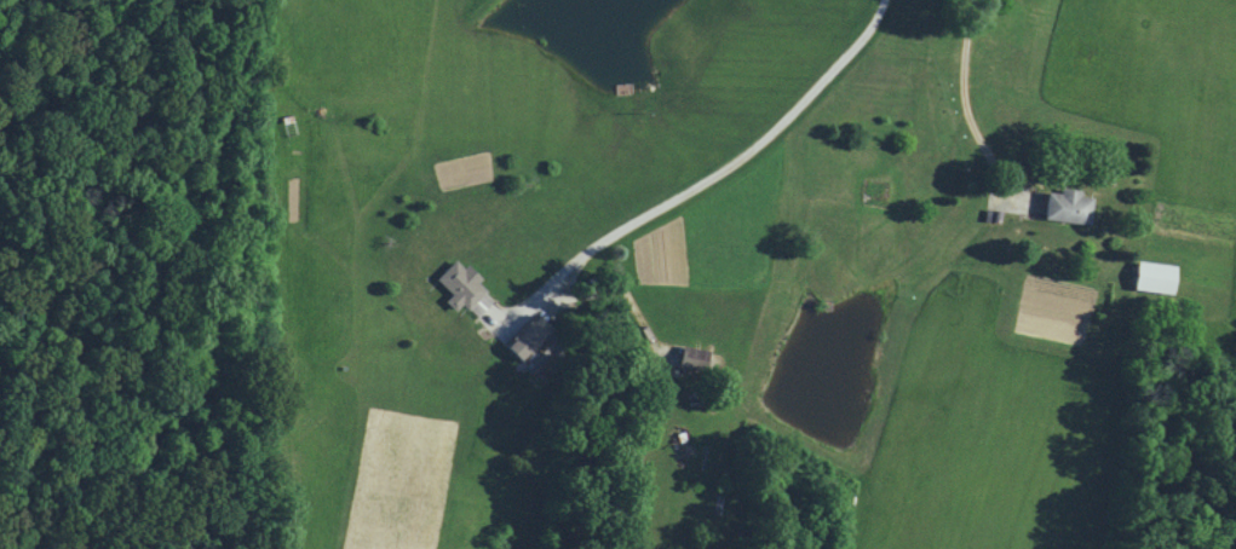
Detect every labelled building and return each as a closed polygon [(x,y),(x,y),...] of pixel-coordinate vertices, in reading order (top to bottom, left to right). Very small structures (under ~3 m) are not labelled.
[(1079,190),(1057,187),(1056,193),(1044,191),(1040,218),(1088,224),(1091,197),(1078,195),(1079,190)] [(492,299),(474,282),(476,279),(453,257),(432,278),(448,293),(441,301),(451,311),(459,302),(475,318),(492,299)] [(1172,266),(1134,260),(1129,288),(1168,294),(1172,266)] [(518,363),(548,330),(531,314),(501,347),(518,363)] [(702,371),(707,351),(679,344),(674,364),(702,371)]
